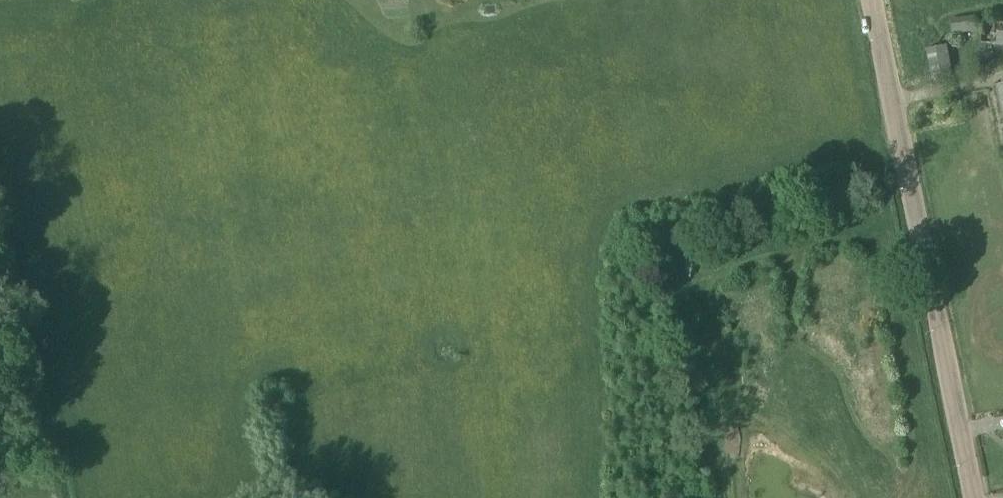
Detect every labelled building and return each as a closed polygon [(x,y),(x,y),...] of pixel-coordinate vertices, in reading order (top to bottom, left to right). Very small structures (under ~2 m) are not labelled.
[(949,20),(951,39),(976,34),(974,17),(949,20)] [(1002,47),(1002,22),(982,21),(979,44),(1002,47)] [(923,50),(929,76),(948,73),(943,46),(923,50)]
